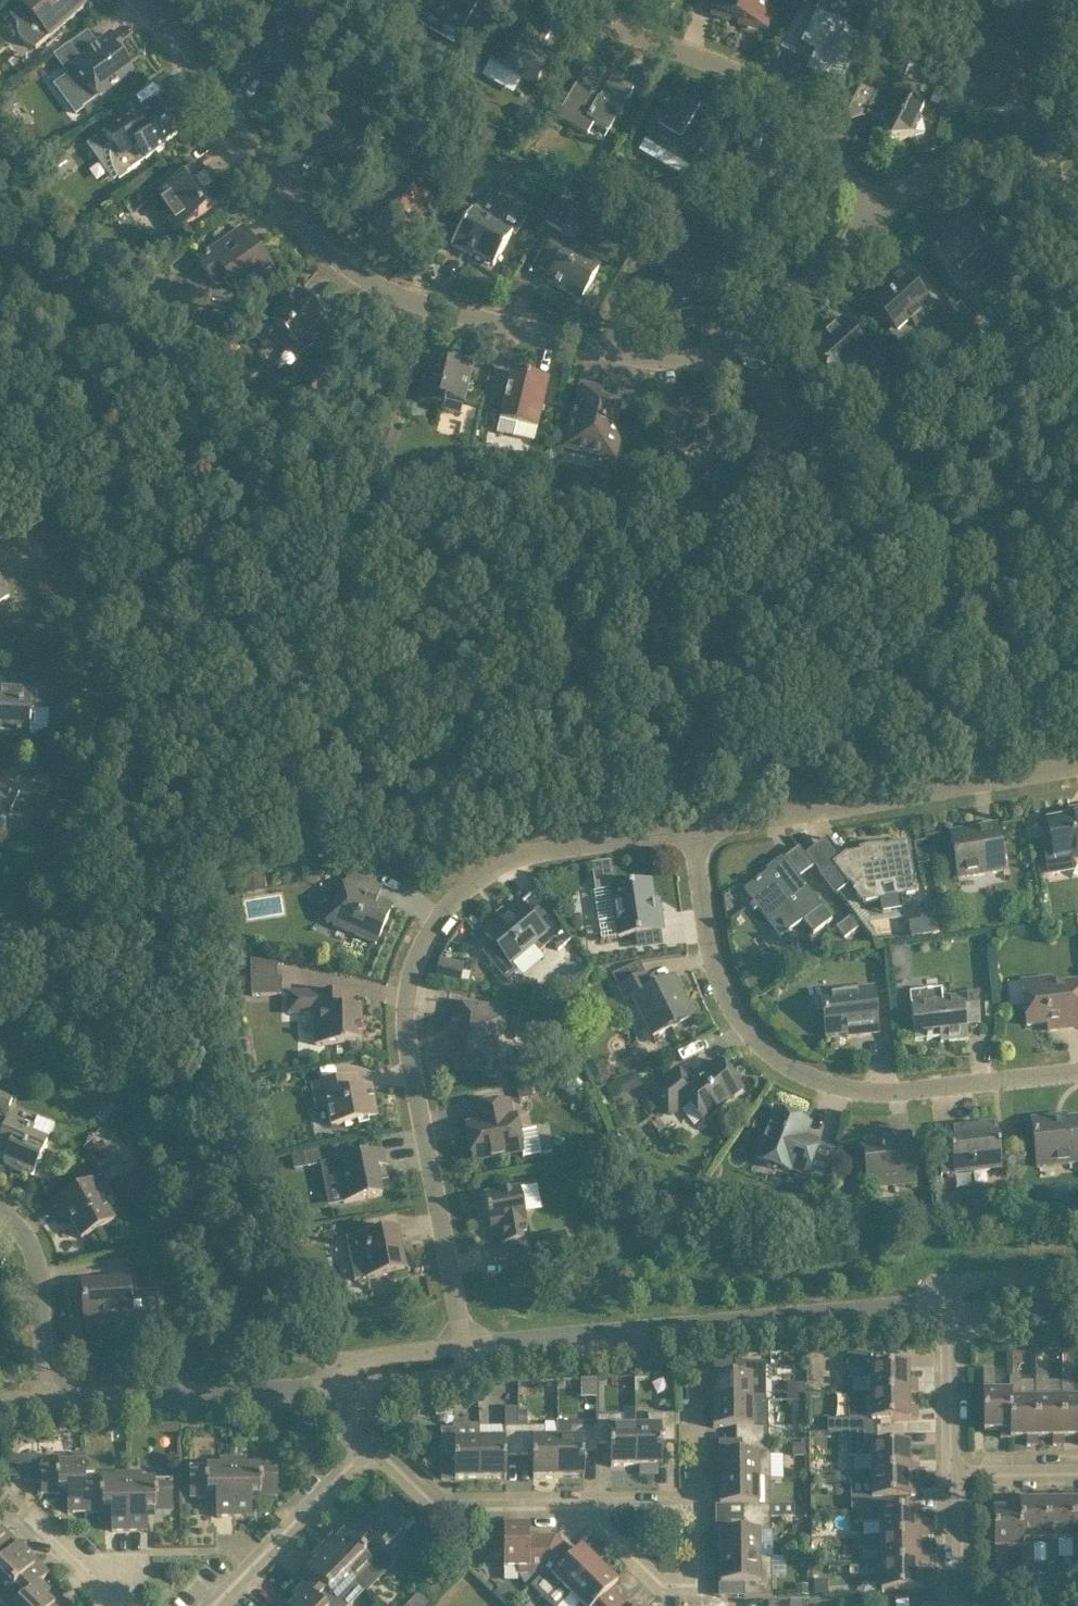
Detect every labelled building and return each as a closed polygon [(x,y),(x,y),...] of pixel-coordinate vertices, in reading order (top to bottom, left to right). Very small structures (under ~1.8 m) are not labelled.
[(23,8),(10,17),(17,26),(21,42),(35,50),(49,37),(51,38),(68,22),(85,8),(77,0),(31,0),(23,8)] [(469,19),(481,0),(480,0),(426,0),(421,8),(462,32),(469,19)] [(775,10),(775,9),(768,6),(770,0),(716,0),(710,16),(726,21),(733,18),(739,20),(737,25),(747,29),(757,24),(758,27),(767,30),(775,10)] [(801,9),(793,28),(808,34),(800,49),(815,57),(811,65),(806,76),(839,92),(848,73),(857,55),(837,46),(845,30),(817,17),(817,16),(801,9)] [(536,85),(539,80),(550,62),(537,54),(543,44),(517,28),(504,50),(499,47),(490,62),(523,80),(524,78),(536,85)] [(67,76),(54,85),(77,116),(84,111),(88,117),(104,105),(100,99),(115,87),(132,74),(119,56),(123,52),(120,47),(112,36),(98,46),(94,48),(80,59),(67,69),(68,70),(71,73),(67,76)] [(1044,37),(1042,49),(1058,53),(1061,41),(1044,37)] [(586,70),(575,88),(557,118),(587,136),(594,125),(609,134),(622,112),(633,93),(612,80),(610,84),(586,70)] [(919,118),(924,108),(914,101),(912,91),(905,88),(894,91),(881,85),(876,95),(867,115),(887,125),(884,130),(888,140),(895,144),(925,133),(919,118)] [(669,170),(674,161),(690,170),(701,152),(697,150),(695,144),(713,114),(679,93),(659,127),(655,125),(644,143),(648,145),(642,154),(669,170)] [(0,101),(0,103),(6,112),(17,105),(9,94),(0,101)] [(106,137),(112,144),(110,150),(110,153),(109,157),(110,160),(110,164),(111,167),(112,171),(113,174),(115,177),(116,180),(119,183),(128,176),(127,174),(147,160),(147,161),(165,148),(162,145),(177,134),(162,112),(161,112),(153,102),(136,115),(106,137)] [(177,233),(203,214),(221,202),(206,180),(207,179),(199,166),(152,198),(165,216),(171,212),(181,227),(176,231),(177,233)] [(697,182),(687,176),(683,174),(681,177),(674,188),(687,197),(697,182)] [(380,196),(376,203),(365,221),(378,229),(378,228),(404,244),(411,232),(408,222),(412,217),(419,222),(428,219),(436,204),(425,197),(420,198),(393,182),(383,199),(380,196)] [(459,223),(468,207),(458,201),(449,217),(459,223)] [(493,267),(511,237),(515,239),(524,223),(487,201),(479,214),(473,210),(451,246),(472,258),(474,255),(493,267)] [(555,210),(570,218),(575,210),(560,201),(555,210)] [(691,204),(683,218),(694,224),(702,210),(691,204)] [(944,240),(930,253),(936,260),(938,258),(952,274),(951,275),(947,278),(962,295),(981,279),(993,268),(983,258),(979,253),(985,247),(982,243),(968,228),(959,218),(957,220),(948,227),(948,228),(952,233),(944,240)] [(240,233),(222,245),(198,263),(216,287),(227,279),(237,293),(253,281),(270,269),(259,252),(256,255),(240,233)] [(580,302),(591,283),(600,268),(580,256),(583,250),(559,236),(551,249),(539,268),(552,275),(547,283),(580,302)] [(872,306),(887,322),(897,333),(910,321),(915,327),(934,309),(914,287),(899,271),(888,282),(893,287),(872,306)] [(270,353),(279,343),(298,361),(326,331),(320,325),(331,314),(327,310),(317,310),(300,295),(288,308),(287,307),(284,306),(282,307),(254,337),(270,353)] [(946,325),(944,327),(967,353),(971,349),(982,362),(994,352),(970,325),(968,322),(960,313),(946,325)] [(806,350),(836,384),(841,389),(858,373),(869,386),(888,370),(875,354),(871,357),(841,324),(827,337),(824,333),(806,350)] [(216,353),(227,363),(239,349),(228,339),(216,353)] [(428,367),(423,388),(420,401),(442,406),(441,412),(461,416),(466,392),(471,371),(449,366),(442,370),(428,367)] [(316,368),(297,393),(300,395),(296,401),(306,409),(310,404),(311,405),(331,379),(316,368)] [(512,372),(507,393),(498,434),(514,437),(516,424),(538,429),(544,402),(549,381),(512,372)] [(582,390),(577,411),(570,439),(583,443),(582,447),(600,452),(599,457),(615,461),(623,431),(615,429),(620,408),(601,403),(603,393),(577,387),(577,388),(582,390)] [(868,454),(857,455),(859,469),(869,468),(868,454)] [(632,520),(653,520),(653,511),(632,511),(632,520)] [(10,599),(0,583),(0,605),(10,599)] [(83,665),(55,663),(54,682),(82,684),(83,665)] [(120,686),(120,668),(106,667),(105,686),(106,686),(120,686)] [(16,687),(16,675),(0,675),(0,687),(16,687)] [(7,692),(0,692),(0,735),(32,737),(34,707),(48,708),(48,694),(7,692)] [(0,833),(10,812),(19,793),(0,784),(0,833)] [(1070,818),(1048,822),(1051,843),(1044,844),(1049,870),(1053,874),(1070,871),(1073,866),(1072,860),(1077,859),(1077,816),(1070,818)] [(950,833),(954,854),(959,880),(1005,871),(1001,846),(997,825),(996,825),(996,828),(981,831),(980,828),(950,833)] [(916,882),(913,864),(909,842),(885,847),(885,844),(859,849),(860,856),(850,857),(847,853),(832,864),(846,881),(863,904),(916,896),(913,882),(916,882)] [(928,853),(916,855),(918,866),(930,864),(928,853)] [(758,886),(747,894),(769,924),(777,918),(782,925),(781,926),(784,930),(785,929),(788,933),(803,921),(813,935),(832,921),(785,859),(755,882),(758,886)] [(611,889),(615,889),(611,862),(592,864),(596,891),(611,889)] [(266,892),(264,875),(243,878),(245,895),(266,892)] [(329,923),(357,936),(376,945),(389,917),(375,911),(379,901),(357,891),(362,880),(353,876),(349,886),(347,885),(329,923)] [(611,889),(618,938),(663,932),(660,913),(655,914),(650,883),(611,889)] [(909,923),(911,939),(939,934),(934,903),(918,906),(921,921),(909,923)] [(511,966),(539,943),(547,937),(519,904),(484,934),(498,950),(511,966)] [(836,929),(844,940),(859,929),(851,918),(836,929)] [(552,943),(557,948),(559,951),(572,941),(564,932),(563,933),(552,943)] [(894,983),(904,982),(900,949),(891,950),(894,983)] [(460,974),(485,976),(485,966),(460,965),(460,974)] [(654,986),(651,988),(644,974),(617,988),(624,1004),(632,1000),(653,1038),(674,1026),(694,1017),(674,977),(654,986)] [(232,979),(232,988),(245,988),(245,979),(232,979)] [(251,980),(251,997),(282,997),(281,979),(277,979),(251,980)] [(1052,987),(1023,990),(1025,1006),(1027,1027),(1059,1024),(1059,1030),(1077,1028),(1077,985),(1052,987)] [(860,1036),(879,1034),(874,988),(825,994),(827,1009),(823,1010),(826,1037),(859,1033),(860,1036)] [(977,995),(942,999),(941,991),(910,995),(913,1020),(915,1042),(927,1041),(927,1042),(940,1040),(941,1044),(968,1041),(966,1025),(981,1024),(977,995)] [(350,993),(318,994),(286,995),(287,1018),(313,1018),(313,1045),(327,1045),(327,1046),(345,1046),(345,1042),(362,1041),(361,1009),(350,1009),(350,993)] [(502,1009),(461,1004),(458,1026),(460,1027),(460,1032),(469,1034),(466,1057),(467,1057),(465,1072),(485,1075),(487,1060),(494,1060),(497,1041),(506,1034),(507,1025),(500,1024),(502,1009)] [(0,1061),(0,1076),(8,1080),(14,1067),(0,1061)] [(703,1121),(742,1090),(719,1062),(689,1086),(678,1072),(652,1093),(671,1116),(688,1102),(703,1121)] [(350,1080),(356,1079),(355,1078),(323,1084),(328,1110),(331,1127),(355,1123),(377,1118),(371,1089),(353,1093),(350,1080)] [(627,1095),(621,1081),(606,1088),(613,1102),(627,1095)] [(529,1086),(516,1088),(519,1102),(531,1099),(529,1086)] [(6,1114),(13,1099),(0,1094),(0,1112),(6,1114)] [(108,1102),(95,1117),(104,1125),(117,1111),(108,1102)] [(474,1162),(495,1158),(521,1154),(514,1119),(510,1120),(507,1103),(494,1105),(473,1109),(478,1134),(468,1136),(474,1162)] [(776,1111),(768,1131),(757,1159),(790,1172),(791,1169),(807,1176),(819,1142),(803,1136),(808,1123),(776,1111)] [(42,1164),(40,1158),(54,1125),(38,1118),(34,1127),(11,1116),(4,1132),(0,1142),(0,1153),(8,1157),(4,1166),(32,1178),(38,1166),(42,1164)] [(1055,1123),(1055,1119),(1032,1121),(1037,1168),(1077,1163),(1077,1120),(1055,1123)] [(1002,1170),(1000,1147),(997,1125),(950,1130),(952,1152),(955,1176),(1002,1170)] [(917,1185),(913,1156),(911,1135),(893,1137),(894,1142),(863,1145),(865,1167),(868,1185),(891,1183),(892,1188),(917,1185)] [(94,1163),(105,1157),(98,1145),(87,1151),(94,1163)] [(304,1152),(307,1168),(322,1165),(319,1149),(304,1152)] [(339,1175),(341,1188),(344,1204),(383,1197),(379,1180),(388,1178),(383,1152),(342,1160),(345,1174),(339,1175)] [(100,1179),(73,1193),(54,1204),(61,1217),(68,1214),(82,1239),(114,1222),(100,1196),(107,1192),(100,1179)] [(503,1246),(530,1241),(526,1223),(527,1223),(521,1189),(484,1196),(491,1230),(500,1228),(503,1246)] [(955,1215),(940,1216),(941,1228),(956,1227),(955,1215)] [(406,1272),(398,1229),(347,1239),(355,1282),(406,1272)] [(534,1238),(538,1256),(567,1250),(564,1232),(534,1238)] [(131,1270),(162,1264),(183,1260),(180,1244),(128,1254),(131,1270)] [(85,1322),(132,1319),(130,1280),(82,1283),(85,1322)] [(870,1395),(909,1394),(918,1394),(917,1388),(915,1388),(915,1383),(909,1383),(909,1367),(876,1368),(876,1355),(848,1355),(848,1381),(870,1380),(870,1395)] [(713,1402),(752,1403),(767,1403),(767,1387),(764,1387),(764,1363),(735,1364),(736,1377),(712,1377),(713,1402)] [(1073,1399),(1073,1366),(1062,1366),(1062,1377),(1064,1446),(1064,1438),(1077,1438),(1077,1399),(1073,1399)] [(1011,1439),(1010,1392),(995,1392),(995,1370),(983,1371),(984,1432),(1001,1431),(1001,1439),(1011,1439)] [(1027,1447),(1037,1447),(1036,1377),(1036,1400),(1021,1400),(1021,1378),(1010,1378),(1010,1392),(1011,1439),(1027,1439),(1027,1447)] [(1053,1446),(1064,1446),(1062,1377),(1062,1399),(1047,1399),(1047,1377),(1036,1377),(1037,1447),(1038,1447),(1038,1439),(1053,1438),(1053,1446)] [(910,1409),(909,1394),(870,1395),(849,1395),(849,1407),(871,1407),(871,1421),(849,1421),(850,1434),(877,1434),(877,1421),(910,1421),(910,1420),(918,1420),(918,1414),(916,1414),(915,1409),(910,1409)] [(736,1442),(742,1442),(764,1442),(764,1428),(752,1428),(752,1403),(713,1402),(713,1429),(736,1429),(736,1442)] [(804,1403),(792,1403),(792,1412),(804,1413),(804,1403)] [(518,1412),(518,1427),(527,1427),(527,1412),(518,1412)] [(597,1417),(597,1424),(597,1445),(610,1445),(611,1468),(636,1467),(635,1428),(623,1428),(623,1416),(597,1417)] [(635,1428),(636,1467),(662,1467),(662,1444),(675,1444),(675,1416),(648,1416),(649,1428),(635,1428)] [(597,1445),(597,1424),(557,1424),(558,1440),(559,1479),(584,1479),(584,1456),(598,1455),(597,1445)] [(455,1481),(480,1480),(479,1426),(453,1426),(454,1430),(441,1430),(441,1458),(455,1458),(455,1481)] [(480,1426),(479,1426),(480,1480),(507,1480),(506,1457),(519,1457),(518,1428),(505,1429),(505,1435),(493,1436),(493,1441),(480,1441),(480,1426)] [(545,1428),(518,1428),(519,1457),(533,1456),(533,1479),(559,1479),(558,1440),(546,1440),(545,1428)] [(877,1446),(877,1434),(850,1434),(850,1458),(872,1458),(872,1473),(911,1472),(919,1472),(919,1467),(916,1467),(916,1461),(910,1461),(910,1445),(877,1446)] [(719,1455),(719,1481),(770,1481),(769,1442),(764,1442),(742,1442),(742,1455),(719,1455)] [(806,1458),(805,1445),(793,1445),(793,1458),(806,1458)] [(408,1456),(415,1462),(422,1455),(416,1449),(408,1456)] [(68,1514),(85,1514),(85,1483),(86,1483),(85,1456),(72,1456),(72,1464),(41,1465),(42,1496),(68,1495),(68,1514)] [(233,1517),(232,1460),(220,1460),(220,1468),(190,1468),(190,1499),(216,1499),(217,1518),(233,1517)] [(232,1460),(233,1517),(252,1517),(252,1498),(278,1498),(278,1467),(247,1467),(247,1460),(232,1460)] [(911,1472),(872,1473),(850,1473),(850,1485),(872,1485),(872,1499),(859,1499),(859,1512),(886,1512),(886,1499),(911,1499),(911,1498),(919,1498),(919,1493),(917,1493),(917,1487),(911,1487),(911,1472)] [(127,1475),(128,1532),(147,1532),(147,1513),(173,1512),(173,1482),(142,1482),(142,1474),(127,1475)] [(85,1483),(85,1514),(111,1513),(112,1532),(128,1532),(127,1475),(115,1475),(115,1483),(86,1483),(85,1483)] [(770,1481),(719,1481),(720,1507),(743,1506),(743,1520),(770,1520),(770,1505),(770,1481)] [(1036,1502),(1020,1502),(1021,1550),(1022,1550),(1022,1564),(1033,1564),(1033,1543),(1047,1542),(1047,1563),(1048,1564),(1047,1494),(1036,1494),(1036,1502)] [(1056,1563),(1058,1563),(1058,1542),(1073,1542),(1073,1563),(1074,1563),(1073,1494),(1062,1494),(1062,1502),(1047,1502),(1047,1494),(1048,1564),(1056,1563)] [(390,1499),(361,1528),(360,1530),(373,1543),(373,1544),(393,1563),(413,1543),(402,1532),(413,1521),(390,1499)] [(994,1511),(994,1524),(995,1572),(1007,1572),(1006,1550),(1021,1550),(1020,1502),(1010,1503),(1010,1510),(994,1511)] [(920,1527),(919,1511),(886,1512),(859,1512),(859,1525),(881,1525),(881,1539),(920,1538),(928,1538),(928,1532),(926,1533),(926,1527),(920,1527)] [(352,1520),(321,1551),(355,1584),(374,1565),(363,1554),(373,1544),(373,1543),(360,1530),(361,1528),(352,1520)] [(720,1533),(721,1558),(759,1558),(759,1534),(770,1533),(770,1520),(743,1520),(743,1533),(720,1533)] [(20,1546),(0,1527),(0,1566),(20,1546)] [(504,1528),(504,1537),(504,1540),(491,1540),(491,1561),(504,1561),(504,1570),(517,1570),(517,1576),(540,1576),(556,1538),(530,1538),(530,1528),(504,1528)] [(560,1586),(570,1597),(600,1567),(582,1549),(574,1556),(556,1538),(540,1576),(556,1591),(560,1586)] [(881,1565),(920,1564),(928,1564),(928,1559),(926,1559),(926,1553),(920,1553),(920,1538),(881,1539),(881,1540),(860,1540),(860,1550),(881,1550),(881,1565)] [(2,1605),(16,1605),(26,1596),(26,1597),(40,1584),(49,1575),(20,1546),(0,1566),(0,1604),(2,1605)] [(337,1602),(355,1584),(321,1551),(293,1579),(303,1589),(303,1588),(316,1602),(317,1601),(326,1591),(337,1602)] [(744,1598),(766,1598),(772,1598),(771,1558),(759,1558),(721,1558),(721,1585),(744,1584),(744,1598)] [(1056,1573),(1056,1563),(1048,1564),(1048,1573),(1056,1573)] [(920,1564),(881,1565),(861,1565),(861,1577),(881,1577),(882,1592),(921,1591),(921,1590),(929,1590),(929,1585),(926,1585),(926,1579),(920,1579),(920,1564)] [(1034,1582),(1034,1565),(1023,1565),(1023,1582),(1034,1582)] [(611,1600),(607,1595),(618,1584),(600,1567),(570,1597),(579,1605),(605,1605),(611,1600)] [(828,1581),(814,1581),(814,1595),(828,1595),(828,1581)] [(16,1605),(62,1605),(40,1584),(26,1597),(26,1596),(16,1605)] [(436,1585),(428,1592),(436,1600),(443,1592),(436,1585)] [(808,1597),(808,1586),(796,1586),(796,1597),(808,1597)] [(303,1589),(286,1605),(322,1605),(317,1601),(316,1602),(303,1588),(303,1589)]
